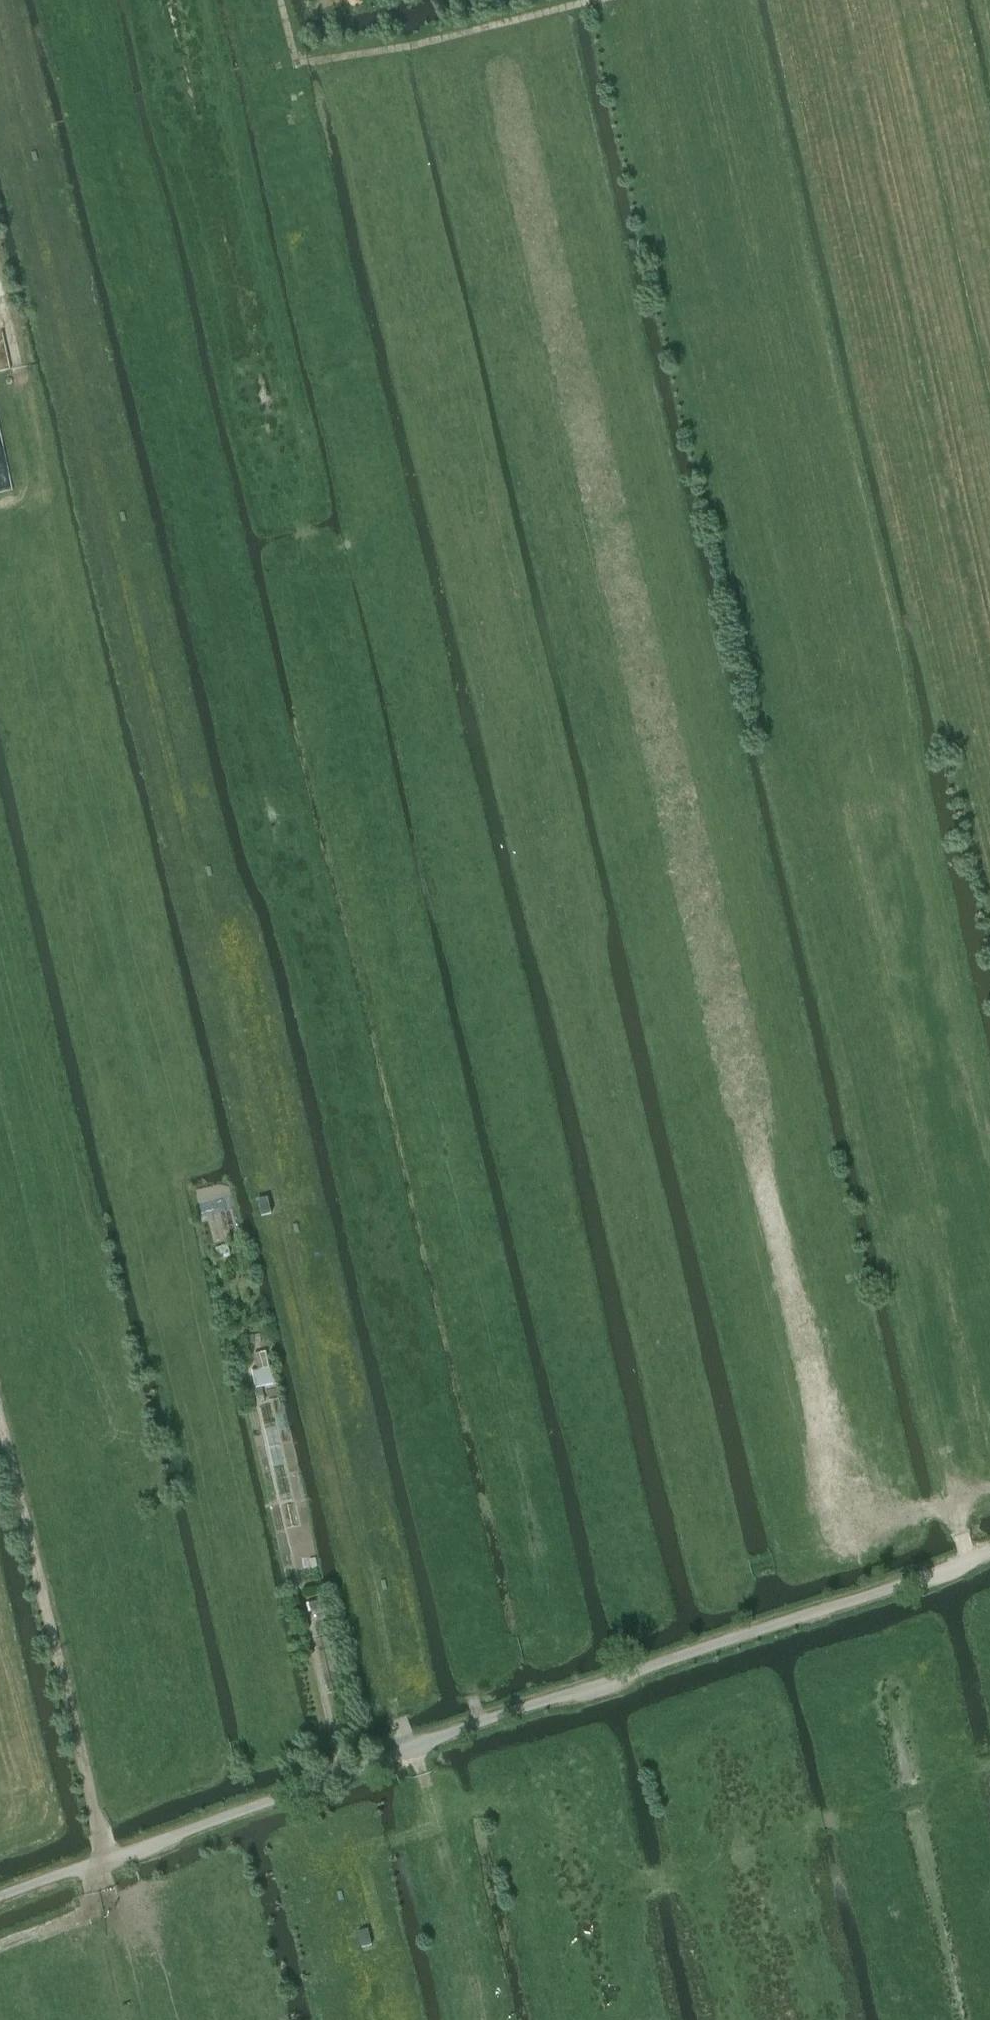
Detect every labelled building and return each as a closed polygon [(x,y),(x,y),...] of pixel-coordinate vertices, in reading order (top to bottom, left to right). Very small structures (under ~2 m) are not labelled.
[(258,1200),(261,1216),(271,1213),(268,1197),(258,1200)] [(215,1248),(218,1259),(231,1256),(228,1244),(215,1248)] [(254,1354),(258,1370),(269,1367),(265,1351),(254,1354)] [(307,1603),(309,1612),(326,1608),(323,1599),(307,1603)] [(363,1947),(372,1944),(368,1929),(358,1931),(363,1947)]
